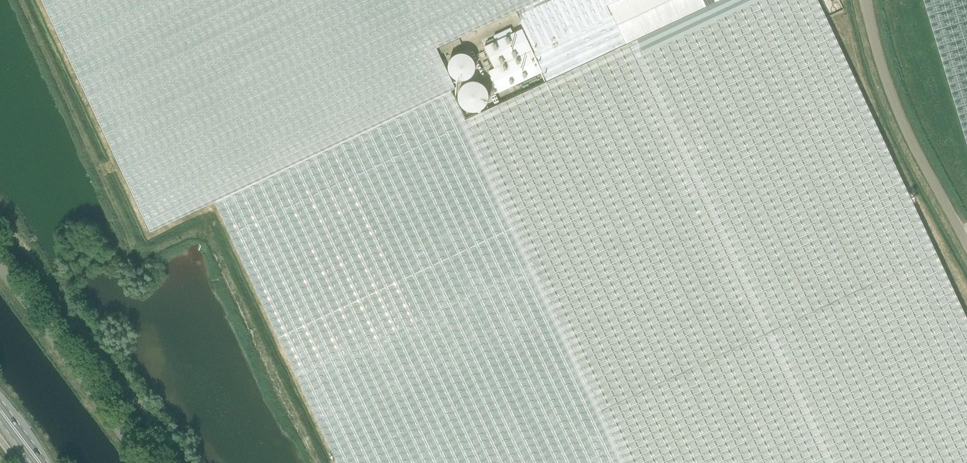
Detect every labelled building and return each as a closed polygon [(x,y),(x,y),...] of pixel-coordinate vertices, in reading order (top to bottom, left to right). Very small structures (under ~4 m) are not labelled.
[(150,232),(216,202),(216,203),(215,203),(337,462),(966,462),(966,321),(817,0),(41,0),(150,232)] [(966,146),(966,0),(923,0),(966,146)] [(488,103),(489,100),(489,98),(488,96),(487,95),(486,93),(483,91),(481,91),(479,91),(476,91),(474,93),(473,94),(471,97),(471,100),(471,102),(472,104),(474,107),(477,109),(481,109),(484,108),(486,106),(488,103)]
